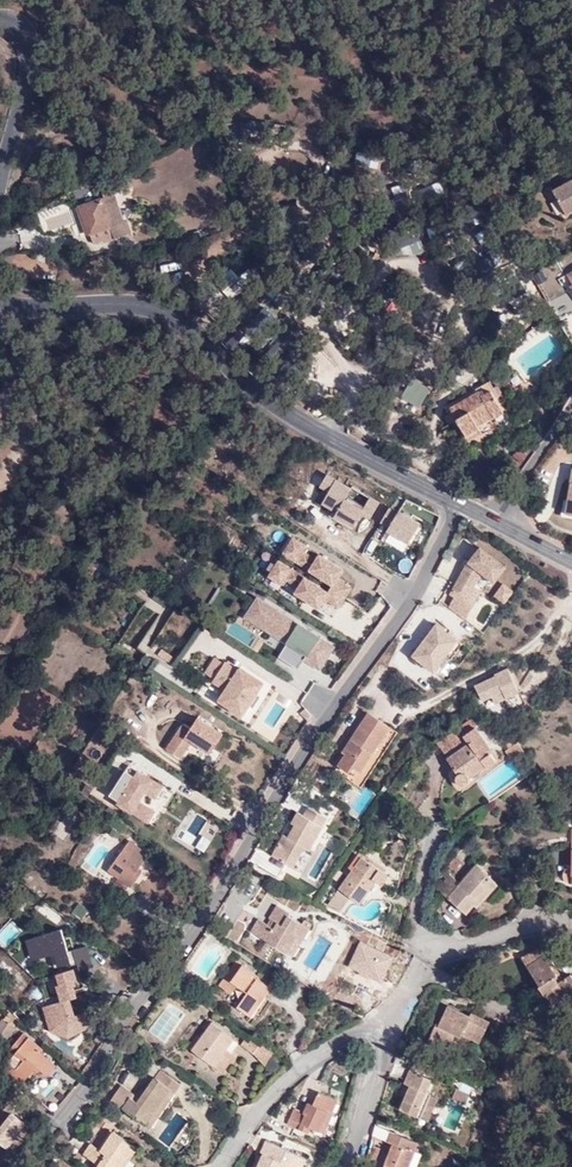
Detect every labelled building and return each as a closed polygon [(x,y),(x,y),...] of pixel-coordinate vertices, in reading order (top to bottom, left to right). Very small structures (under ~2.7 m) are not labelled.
[(571,181),(550,193),(563,216),(571,211),(571,181)] [(79,205),(88,233),(110,226),(114,238),(131,232),(127,221),(127,220),(122,221),(110,186),(101,189),(103,196),(79,205)] [(445,407),(453,421),(457,419),(452,408),(479,392),(482,397),(491,392),(495,399),(499,396),(491,380),(468,394),(445,407)] [(452,408),(457,419),(466,435),(479,428),(474,420),(490,411),(494,418),(503,413),(495,399),(491,392),(482,397),(479,392),(452,408)] [(479,428),(494,418),(490,411),(474,420),(479,428)] [(479,428),(466,435),(470,442),(483,434),(479,428)] [(379,503),(327,476),(319,490),(329,496),(323,507),(338,515),(336,520),(355,530),(363,515),(372,520),(379,503)] [(421,524),(389,508),(377,531),(408,550),(421,524)] [(292,537),(279,558),(266,577),(295,593),(294,597),(319,614),(325,602),(337,610),(352,589),(339,581),(344,573),(319,556),(316,561),(303,554),(308,547),(292,537)] [(454,595),(448,605),(466,617),(473,605),(465,600),(482,572),(494,581),(505,567),(481,548),(470,562),(473,565),(470,569),(466,566),(451,592),(454,595)] [(256,597),(244,618),(285,645),(299,624),(256,597)] [(458,637),(436,622),(413,654),(435,669),(458,637)] [(299,624),(285,645),(307,660),(305,664),(320,672),(335,648),(299,624)] [(458,637),(435,669),(440,673),(462,641),(458,637)] [(265,684),(214,658),(203,674),(227,690),(218,706),(242,722),(265,684)] [(488,680),(495,695),(506,690),(499,675),(488,680)] [(485,699),(495,695),(488,680),(478,684),(485,699)] [(367,708),(349,736),(353,738),(349,745),(345,743),(342,748),(345,750),(338,761),(356,773),(389,723),(367,708)] [(464,733),(476,724),(471,717),(438,741),(448,755),(469,740),(464,733)] [(184,725),(166,751),(181,762),(192,746),(208,756),(224,736),(197,719),(190,730),(184,725)] [(396,727),(389,723),(356,773),(338,761),(335,767),(361,783),(396,727)] [(493,749),(476,724),(464,733),(469,740),(448,755),(458,770),(455,773),(456,777),(459,780),(464,781),(466,780),(469,777),(468,775),(485,763),(487,766),(497,759),(491,751),(493,749)] [(353,738),(349,736),(345,743),(349,745),(353,738)] [(525,749),(517,738),(505,747),(513,759),(525,749)] [(147,795),(155,800),(163,787),(138,771),(134,779),(125,774),(109,797),(148,824),(155,812),(141,804),(147,795)] [(292,810),(296,812),(303,815),(307,808),(310,802),(299,796),(292,810)] [(303,815),(296,812),(290,824),(292,825),(286,837),(281,835),(270,857),(291,868),(302,846),(309,849),(325,818),(307,808),(303,815)] [(135,874),(138,869),(149,855),(130,841),(108,871),(131,887),(139,877),(135,874)] [(302,846),(291,868),(302,873),(313,852),(309,849),(302,846)] [(352,867),(340,884),(351,893),(361,900),(378,877),(384,883),(391,873),(360,849),(350,864),(352,867)] [(477,861),(460,880),(450,892),(447,894),(467,912),(474,902),(477,905),(498,882),(485,870),(486,869),(477,861)] [(450,892),(460,880),(445,867),(435,879),(450,892)] [(351,893),(340,884),(329,900),(340,909),(351,893)] [(293,942),(304,924),(289,916),(290,913),(276,904),(269,917),(272,920),(276,922),(273,928),(269,925),(258,918),(251,930),(287,953),(293,942)] [(309,928),(304,924),(293,942),(299,946),(309,928)] [(60,930),(25,940),(33,963),(55,960),(59,974),(72,970),(60,930)] [(402,951),(388,941),(377,957),(392,967),(402,951)] [(557,983),(553,977),(555,975),(551,969),(554,966),(546,953),(544,954),(539,946),(521,958),(538,982),(535,983),(548,1001),(554,998),(556,999),(571,988),(571,979),(569,974),(557,983)] [(272,988),(259,980),(255,985),(248,981),(252,975),(254,972),(235,959),(218,984),(231,993),(236,985),(246,993),(236,1007),(252,1018),(262,1004),(256,1000),(260,994),(266,998),(272,988)] [(77,985),(72,970),(59,974),(54,975),(58,988),(55,989),(59,1003),(43,1007),(49,1031),(68,1040),(89,1029),(83,1016),(75,1018),(71,1003),(76,1001),(71,987),(77,985)] [(255,985),(259,980),(252,975),(248,981),(255,985)] [(265,998),(266,998),(260,994),(256,1000),(262,1004),(265,998)] [(426,1042),(440,1049),(448,1033),(454,1036),(460,1039),(461,1035),(480,1045),(490,1026),(470,1017),(469,1019),(447,1009),(439,1026),(435,1024),(426,1042)] [(14,1028),(4,1020),(0,1025),(0,1047),(14,1028)] [(186,1047),(213,1067),(226,1049),(230,1053),(239,1043),(212,1022),(201,1037),(196,1034),(186,1047)] [(448,1033),(440,1049),(445,1052),(454,1036),(448,1033)] [(22,1085),(34,1070),(38,1074),(39,1073),(45,1078),(55,1066),(39,1053),(42,1050),(23,1034),(13,1046),(18,1051),(15,1054),(8,1062),(5,1060),(7,1058),(0,1053),(0,1069),(22,1085)] [(271,1053),(247,1036),(241,1045),(252,1053),(264,1066),(271,1053)] [(226,1049),(213,1067),(220,1072),(233,1055),(230,1053),(226,1049)] [(158,1067),(138,1096),(135,1100),(129,1096),(122,1106),(146,1122),(168,1087),(174,1091),(179,1082),(158,1067)] [(397,1111),(418,1120),(429,1095),(425,1093),(429,1081),(408,1072),(402,1085),(407,1088),(397,1111)] [(135,1100),(138,1096),(120,1083),(111,1098),(122,1106),(129,1096),(135,1100)] [(151,1126),(174,1091),(168,1087),(146,1122),(151,1126)] [(468,1096),(456,1089),(451,1100),(464,1106),(468,1096)] [(325,1116),(329,1118),(336,1102),(317,1095),(311,1109),(306,1105),(302,1115),(293,1111),(286,1126),(307,1136),(309,1131),(318,1135),(325,1116)] [(429,1095),(418,1120),(425,1123),(435,1098),(429,1095)] [(331,1119),(329,1118),(325,1116),(318,1135),(323,1137),(331,1119)] [(385,1141),(391,1144),(387,1152),(381,1166),(408,1166),(413,1154),(407,1152),(410,1142),(389,1133),(385,1141)] [(129,1165),(137,1153),(111,1136),(99,1153),(88,1146),(81,1156),(97,1166),(119,1166),(123,1160),(129,1165)] [(391,1144),(385,1141),(382,1150),(387,1152),(391,1144)] [(304,1162),(265,1144),(258,1159),(262,1160),(259,1166),(302,1166),(304,1162)]
